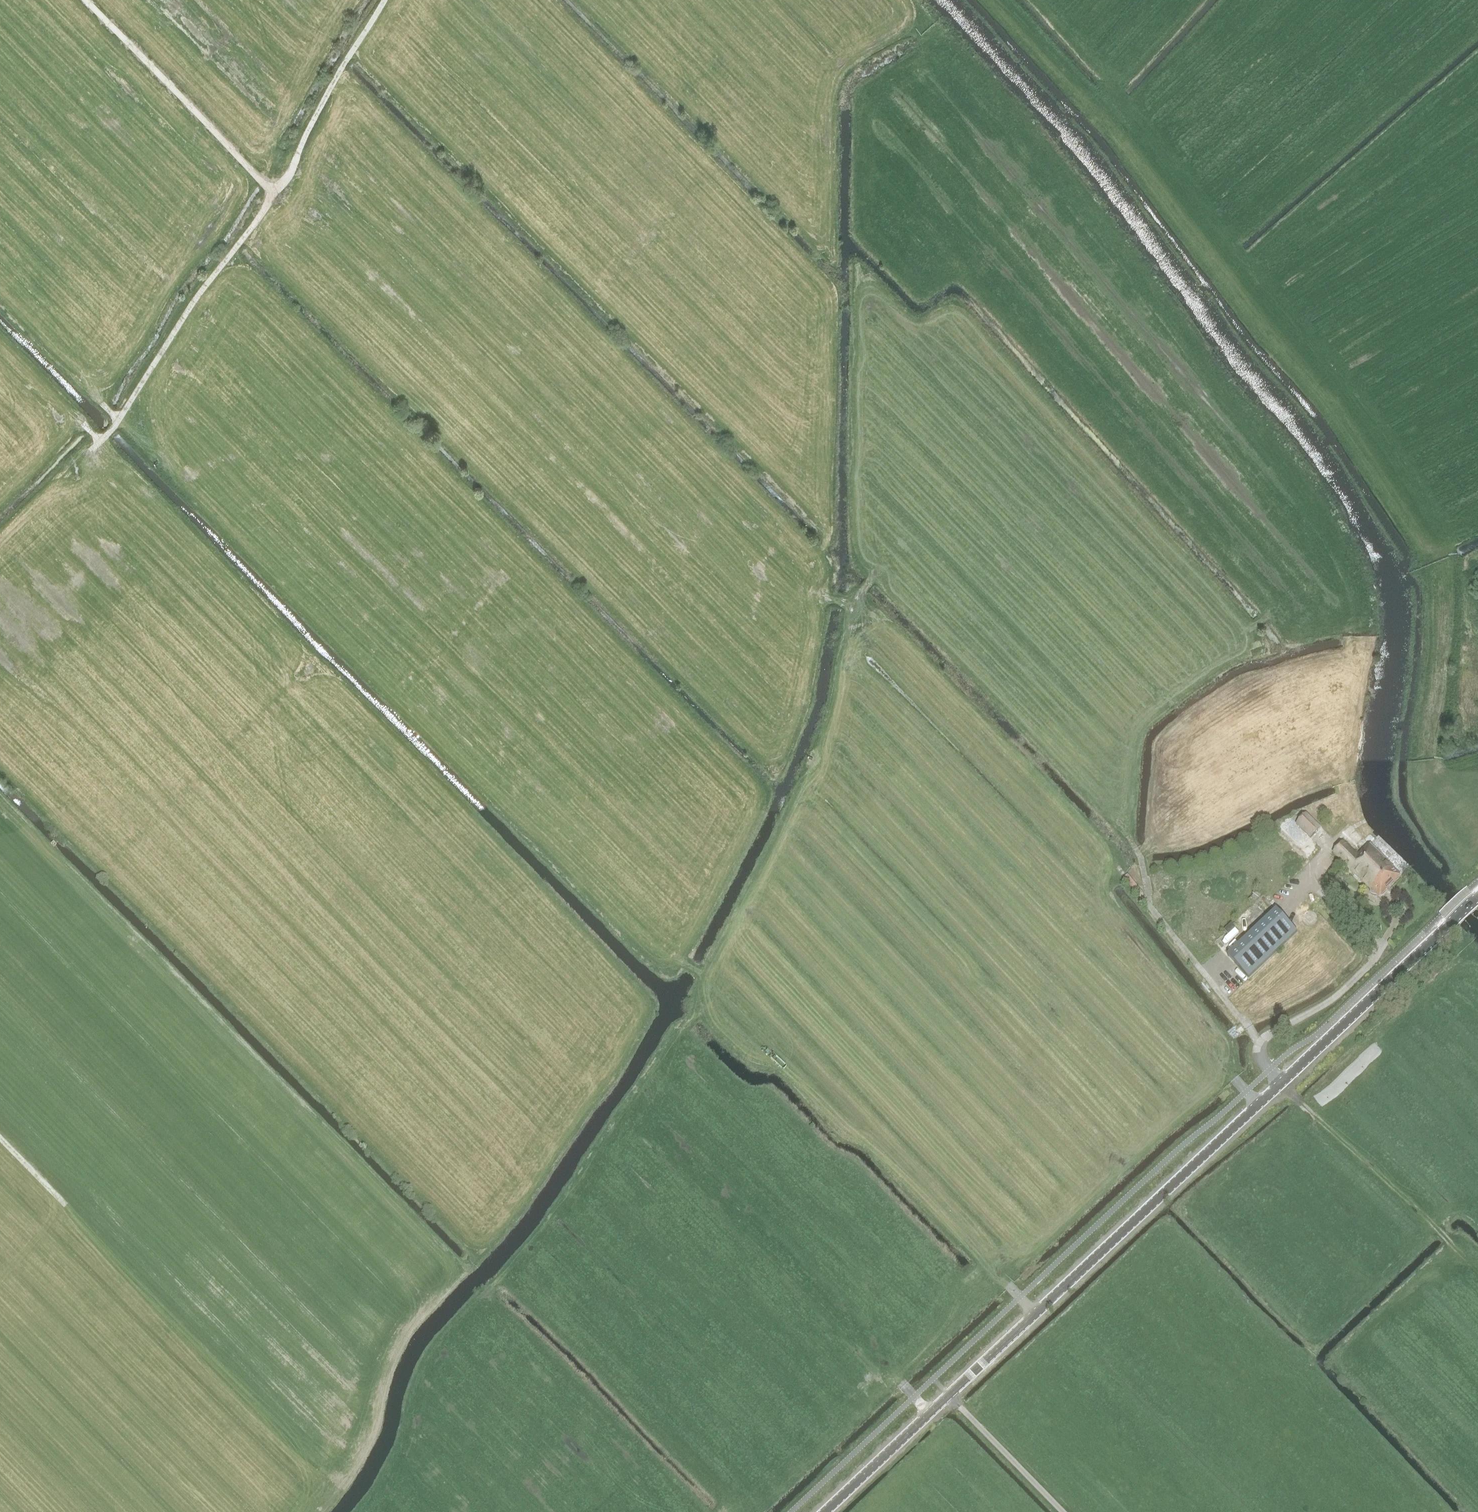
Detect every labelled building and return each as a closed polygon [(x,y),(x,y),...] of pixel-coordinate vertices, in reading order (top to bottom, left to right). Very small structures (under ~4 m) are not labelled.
[(1303,816),(1296,824),(1310,838),(1318,830),(1313,826),(1310,828),(1305,824),(1308,821),(1303,816)] [(1357,856),(1343,842),(1333,852),(1379,898),(1400,876),(1392,868),(1393,867),(1370,844),(1363,851),(1362,850),(1357,856)] [(1248,978),(1297,932),(1276,909),(1227,955),(1248,978)] [(1231,924),(1224,931),(1227,935),(1235,928),(1231,924)]
